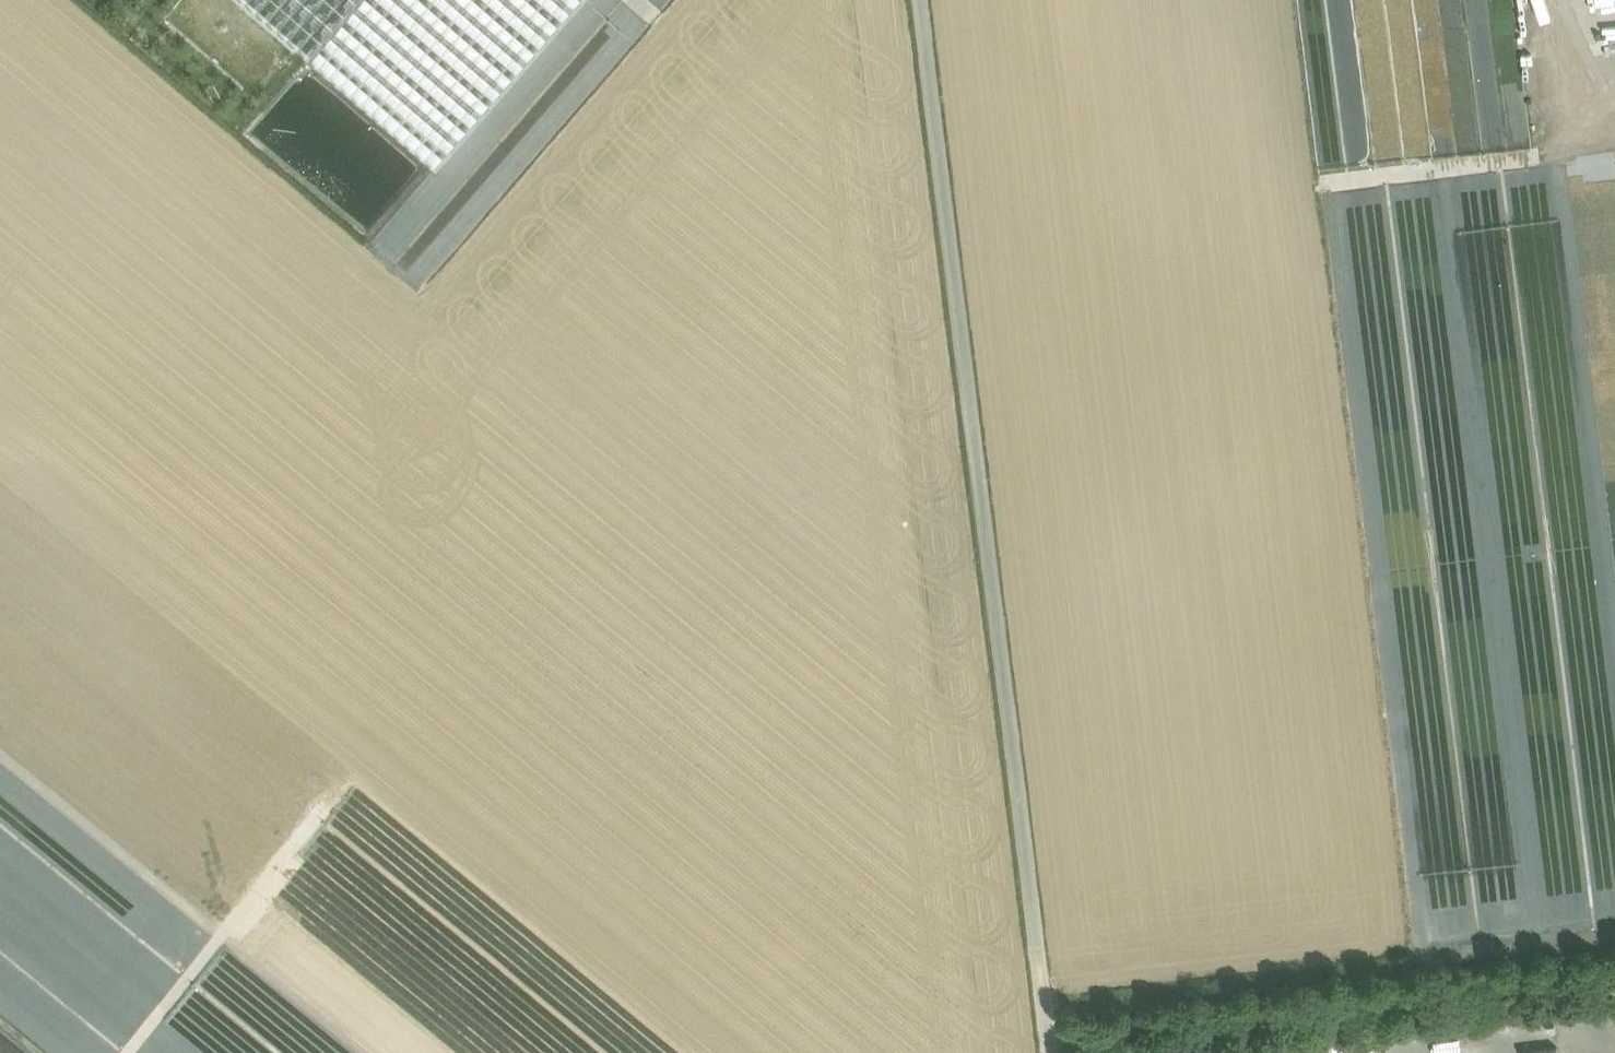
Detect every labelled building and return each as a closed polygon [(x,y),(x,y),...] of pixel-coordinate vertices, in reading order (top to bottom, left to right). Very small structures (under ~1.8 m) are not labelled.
[(308,55),(356,0),(245,0),(308,55)] [(308,55),(435,166),(579,0),(356,0),(308,55)] [(1462,41),(1472,59),(1481,123),(1491,143),(1494,123),(1504,118),(1496,59),(1521,55),(1513,0),(1381,0),(1380,7),(1378,8),(1396,10),(1401,20),(1399,35),(1406,36),(1409,15),(1418,32),(1419,40),(1424,50),(1438,52),(1440,36),(1446,48),(1461,41),(1462,41)]
